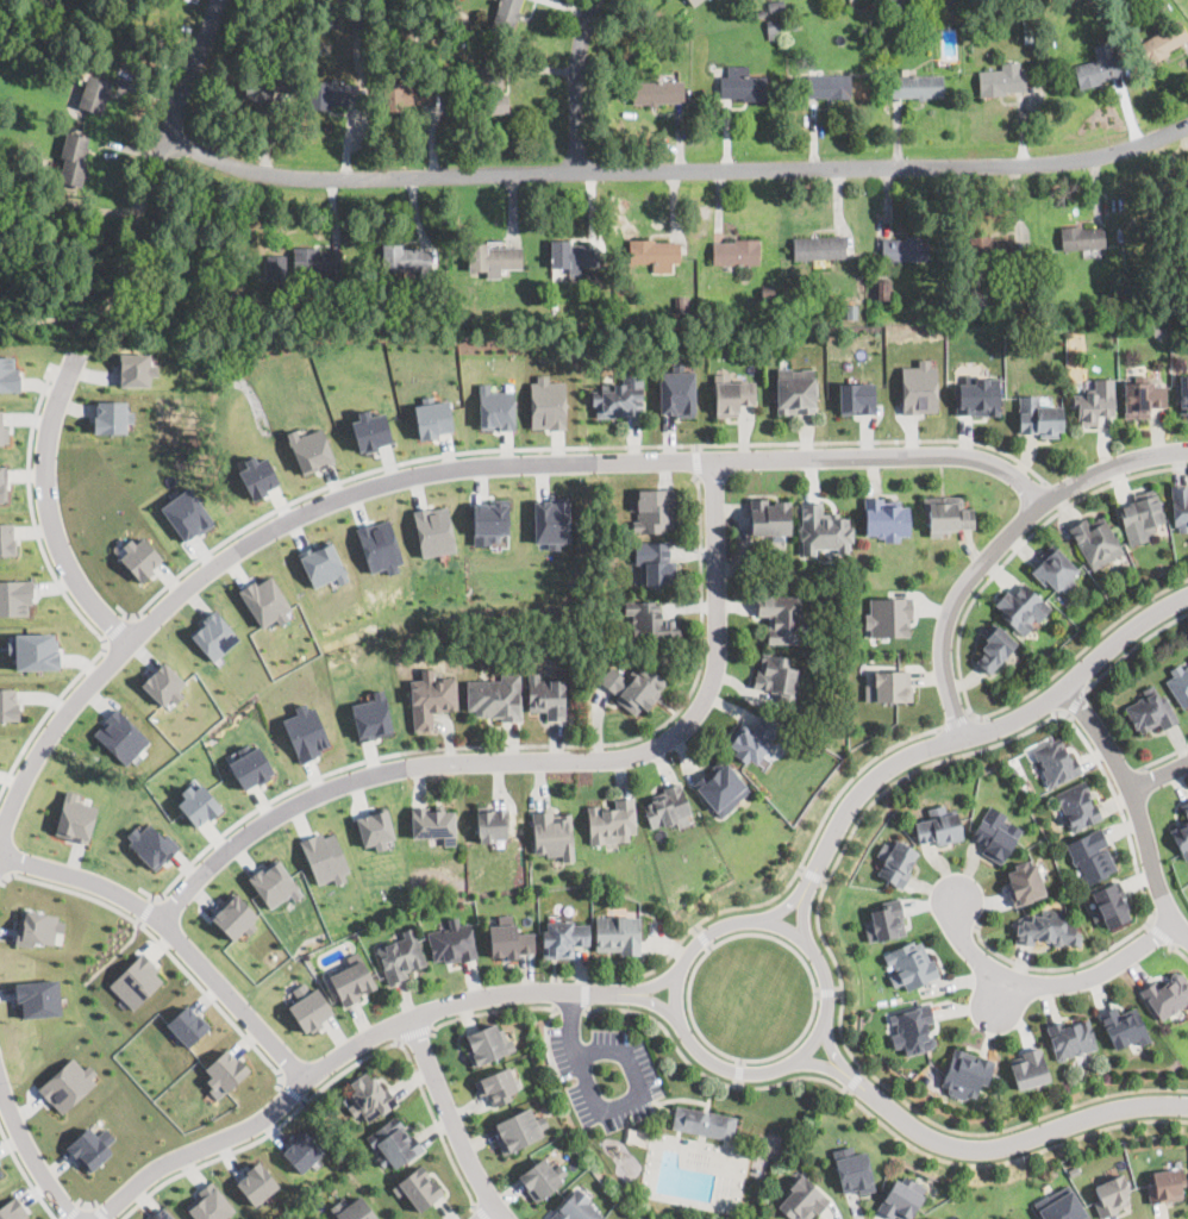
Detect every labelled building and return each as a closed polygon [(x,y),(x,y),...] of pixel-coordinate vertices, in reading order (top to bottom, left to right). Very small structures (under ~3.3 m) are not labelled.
[(490,31),(500,0),(521,0),(515,18),(509,37),(490,31)] [(784,11),(770,13),(768,4),(783,0),(784,11)] [(1165,10),(1155,15),(1151,8),(1162,2),(1165,10)] [(765,15),(758,19),(757,13),(764,11),(765,15)] [(900,21),(883,21),(882,13),(899,12),(900,21)] [(1036,21),(1026,21),(1026,12),(1036,12),(1036,21)] [(467,18),(465,27),(454,25),(455,17),(467,18)] [(784,38),(768,39),(765,20),(782,19),(784,38)] [(1178,20),(1187,36),(1187,39),(1167,51),(1169,54),(1148,67),(1136,46),(1178,20)] [(1037,44),(1024,44),(1024,25),(1037,25),(1037,44)] [(665,29),(664,42),(656,40),(657,27),(665,29)] [(464,40),(463,46),(455,44),(457,38),(464,40)] [(1107,42),(1111,56),(1118,55),(1123,75),(1099,81),(1099,83),(1078,89),(1073,67),(1096,61),(1093,45),(1107,42)] [(1019,61),(1019,68),(1024,68),(1026,90),(1003,93),(1003,95),(978,96),(977,71),(1001,70),(1001,62),(1019,61)] [(501,73),(504,94),(507,94),(508,113),(480,115),(479,95),(481,95),(479,65),(501,64),(501,73)] [(748,65),(748,75),(765,75),(767,101),(743,101),(743,98),(719,99),(719,75),(726,75),(726,65),(748,65)] [(809,99),(806,99),(806,75),(851,74),(851,98),(809,99)] [(112,82),(100,114),(77,107),(88,75),(112,82)] [(893,98),(889,98),(889,76),(942,75),(943,95),(893,98)] [(280,82),(279,92),(273,92),(271,101),(245,99),(246,77),(280,81),(280,82)] [(652,102),(633,104),(632,82),(658,81),(682,80),(683,101),(652,102)] [(401,81),(402,85),(434,83),(434,105),(402,106),(402,111),(383,111),(382,82),(401,81)] [(361,93),(361,101),(348,101),(348,106),(329,105),(329,110),(308,108),(309,86),(309,82),(361,83),(361,93)] [(87,162),(81,187),(58,181),(64,158),(58,157),(65,131),(88,137),(82,161),(87,162)] [(1081,225),(1081,227),(1103,226),(1105,248),(1061,251),(1058,227),(1081,225)] [(886,262),(882,262),(881,239),(903,238),(902,236),(927,235),(928,261),(886,262)] [(990,235),(990,237),(1011,236),(1011,251),(1017,251),(1017,260),(1000,261),(1000,267),(981,268),(981,262),(970,262),(969,236),(990,235)] [(813,260),(794,260),(793,238),(815,237),(844,236),(845,257),(813,260)] [(654,239),(654,243),(680,242),(680,263),(671,263),(671,273),(652,273),(652,262),(629,262),(629,239),(654,239)] [(569,240),(569,244),(589,244),(589,248),(598,246),(598,263),(598,267),(581,267),(581,274),(568,274),(568,268),(550,268),(550,240),(569,240)] [(723,265),(713,265),(713,243),(736,243),(736,240),(759,240),(759,265),(723,265)] [(487,242),(487,248),(521,246),(521,269),(468,271),(467,243),(487,242)] [(401,244),(402,249),(420,249),(420,251),(430,251),(431,277),(419,277),(419,270),(382,271),(381,245),(401,244)] [(342,250),(342,273),(293,273),(293,246),(319,246),(319,249),(342,250)] [(286,254),(264,254),(264,280),(285,280),(286,254)] [(893,300),(877,300),(877,280),(893,280),(893,300)] [(774,298),(761,298),(761,286),(774,285),(774,298)] [(1137,299),(1127,299),(1126,289),(1136,288),(1137,299)] [(690,314),(675,315),(674,298),(689,296),(690,314)] [(977,307),(959,308),(959,299),(977,298),(977,307)] [(855,321),(846,323),(846,308),(856,308),(856,321),(855,321)] [(465,329),(465,330),(449,330),(449,313),(465,314),(465,329)] [(157,364),(157,375),(149,375),(149,386),(119,385),(119,354),(150,354),(150,364),(157,364)] [(21,389),(20,367),(14,367),(13,356),(0,356),(0,390),(21,389)] [(930,365),(936,365),(938,411),(919,412),(919,413),(903,414),(901,365),(918,365),(918,358),(930,358),(930,365)] [(684,362),(684,370),(694,370),(695,415),(674,417),(674,412),(659,412),(658,371),(673,371),(673,363),(684,362)] [(793,368),(793,369),(802,369),(802,368),(814,368),(814,380),(818,380),(818,395),(815,395),(815,413),(779,413),(779,407),(776,407),(776,377),(779,377),(777,368),(793,368)] [(731,373),(731,380),(755,380),(755,405),(742,405),(742,411),(737,411),(737,415),(715,415),(715,373),(731,373)] [(531,429),(565,427),(564,381),(548,381),(548,374),(530,374),(531,429)] [(977,374),(977,379),(988,379),(988,376),(999,376),(1001,415),(957,415),(956,398),(955,398),(955,383),(965,382),(965,374),(977,374)] [(1155,381),(1153,385),(1167,385),(1165,406),(1150,406),(1150,418),(1124,418),(1124,382),(1136,382),(1136,374),(1149,374),(1149,381),(1155,381)] [(1180,374),(1187,374),(1187,412),(1181,412),(1180,398),(1177,398),(1177,392),(1175,392),(1175,386),(1177,386),(1177,381),(1180,381),(1180,374)] [(643,389),(643,414),(617,414),(617,417),(596,418),(596,405),(593,405),(593,390),(602,390),(601,383),(624,383),(624,377),(644,376),(644,389),(643,389)] [(1113,380),(1114,415),(1098,415),(1098,426),(1080,426),(1080,421),(1078,421),(1078,410),(1073,410),(1073,406),(1070,406),(1070,401),(1073,401),(1073,396),(1087,396),(1086,390),(1094,390),(1094,380),(1113,380)] [(514,390),(488,390),(488,382),(479,382),(479,429),(514,429),(514,390)] [(840,413),(839,382),(874,382),(874,413),(840,413)] [(1038,396),(1039,407),(1062,407),(1063,432),(1058,432),(1059,438),(1040,438),(1040,435),(1020,436),(1019,396),(1038,396)] [(94,432),(126,432),(126,400),(94,400),(94,432)] [(414,402),(417,436),(451,433),(449,400),(414,402)] [(0,408),(0,444),(8,444),(8,424),(3,425),(2,408),(0,408)] [(392,443),(384,411),(369,414),(368,408),(357,411),(358,418),(350,420),(358,451),(392,443)] [(298,435),(295,429),(286,431),(300,474),(334,462),(321,426),(298,435)] [(250,498),(279,485),(265,456),(256,460),(252,454),(243,458),(246,465),(237,470),(250,498)] [(8,500),(7,464),(0,464),(0,500),(8,500)] [(1182,487),(1187,486),(1187,531),(1180,532),(1178,525),(1176,525),(1171,486),(1182,485),(1182,487)] [(213,523),(196,535),(194,531),(182,540),(160,506),(188,486),(213,523)] [(1130,545),(1119,505),(1134,500),(1133,494),(1156,487),(1167,521),(1155,524),(1157,532),(1148,535),(1150,539),(1130,545)] [(675,488),(675,506),(673,506),(673,526),(667,526),(667,532),(633,531),(633,520),(637,520),(637,511),(639,511),(640,488),(675,488)] [(963,495),(963,508),(974,508),(974,527),(957,527),(957,529),(950,530),(950,533),(942,533),(942,536),(928,536),(927,510),(924,510),(924,495),(963,495)] [(883,496),(883,500),(901,500),(901,506),(909,506),(909,535),(901,535),(901,540),(884,542),(884,537),(879,537),(877,535),(865,535),(864,496),(883,496)] [(471,504),(473,545),(500,544),(500,535),(507,535),(507,498),(488,498),(488,502),(471,504)] [(769,498),(769,504),(774,504),(774,500),(790,500),(790,533),(786,533),(786,540),(770,540),(770,535),(768,535),(768,537),(764,537),(764,535),(751,535),(751,498),(769,498)] [(533,500),(533,543),(546,542),(546,549),(559,549),(559,544),(569,543),(568,499),(533,500)] [(823,500),(824,512),(840,512),(840,517),(850,517),(850,526),(854,526),(855,542),(850,542),(850,552),(838,552),(838,548),(817,549),(817,555),(804,555),(802,539),(801,539),(801,525),(802,525),(801,502),(811,502),(811,501),(823,500)] [(421,557),(456,550),(446,504),(412,511),(421,557)] [(1103,515),(1124,551),(1094,569),(1069,526),(1086,517),(1090,523),(1103,515)] [(368,571),(387,567),(387,570),(404,565),(389,518),(356,527),(368,571)] [(13,552),(13,521),(0,521),(0,552),(13,552)] [(143,537),(162,558),(151,569),(152,570),(139,581),(119,557),(126,551),(121,545),(130,538),(135,544),(143,537)] [(330,538),(305,549),(306,550),(298,554),(312,587),(334,577),(337,583),(348,580),(330,538)] [(670,540),(671,560),(676,560),(677,583),(661,583),(661,586),(649,586),(649,583),(640,583),(640,563),(636,563),(636,542),(670,540)] [(1075,580),(1077,583),(1068,593),(1062,587),(1057,590),(1049,582),(1045,586),(1036,576),(1030,571),(1044,557),(1040,554),(1053,542),(1078,569),(1074,574),(1075,580)] [(261,627),(275,618),(279,624),(293,615),(268,571),(238,589),(261,627)] [(30,579),(0,579),(0,614),(31,614),(30,579)] [(1024,582),(1051,607),(1039,621),(1034,618),(1031,623),(1033,625),(1025,634),(1000,613),(1003,610),(996,604),(1008,589),(1013,594),(1024,582)] [(802,611),(802,617),(801,617),(801,619),(812,619),(812,631),(805,631),(804,643),(767,642),(768,629),(769,629),(769,615),(758,614),(758,594),(801,595),(801,611),(802,611)] [(907,626),(907,636),(870,636),(870,629),(864,629),(864,613),(870,613),(869,598),(912,596),(912,618),(909,618),(909,626),(907,626)] [(662,619),(680,619),(680,626),(681,626),(682,639),(634,640),(634,632),(633,632),(633,626),(634,626),(634,621),(633,621),(633,615),(634,615),(634,613),(625,613),(624,601),(661,600),(662,619)] [(239,637),(214,608),(187,632),(213,661),(239,637)] [(987,675),(973,661),(978,655),(974,650),(980,643),(977,640),(993,624),(1015,644),(987,675)] [(14,652),(14,669),(57,668),(56,632),(10,633),(10,652),(14,652)] [(798,667),(799,673),(798,682),(794,684),(793,692),(799,693),(798,702),(779,700),(780,690),(754,687),(755,674),(757,674),(758,668),(761,668),(762,654),(790,657),(789,665),(798,667)] [(187,684),(163,659),(139,682),(163,707),(187,684)] [(644,663),(668,681),(661,690),(662,693),(656,700),(654,699),(646,708),(643,706),(636,714),(615,699),(620,693),(618,692),(615,694),(600,681),(613,664),(631,680),(644,663)] [(1183,670),(1187,667),(1187,705),(1182,709),(1164,682),(1173,677),(1169,670),(1178,664),(1183,670)] [(434,667),(436,680),(443,680),(443,676),(456,675),(458,708),(433,711),(434,729),(415,730),(414,702),(412,702),(411,687),(414,687),(414,680),(423,679),(421,668),(434,667)] [(909,684),(913,686),(913,701),(875,701),(873,670),(909,670),(909,684)] [(521,671),(523,720),(502,720),(501,717),(492,718),(492,715),(476,715),(475,709),(469,709),(468,680),(501,679),(501,673),(521,671)] [(567,720),(546,719),(546,712),(527,711),(529,671),(540,671),(540,679),(565,679),(565,702),(567,702),(567,720)] [(1152,684),(1158,698),(1164,695),(1178,723),(1163,731),(1159,724),(1142,734),(1138,729),(1136,731),(1125,708),(1138,701),(1138,700),(1140,698),(1142,699),(1146,698),(1142,690),(1152,684)] [(19,702),(14,702),(14,687),(0,687),(0,719),(19,719),(19,702)] [(350,702),(357,739),(392,733),(383,688),(371,690),(373,699),(350,702)] [(330,748),(309,699),(294,705),(296,712),(281,718),(298,759),(330,748)] [(125,764),(150,738),(115,707),(92,732),(125,764)] [(780,726),(769,740),(771,742),(756,763),(750,758),(748,763),(725,745),(743,720),(752,727),(763,713),(780,726)] [(1061,736),(1070,757),(1076,755),(1084,771),(1073,777),(1050,787),(1049,784),(1048,784),(1042,769),(1044,768),(1040,759),(1038,761),(1033,749),(1045,743),(1045,742),(1061,736)] [(274,773),(258,745),(227,762),(243,789),(274,773)] [(723,815),(694,782),(723,757),(751,789),(733,806),(723,815)] [(1019,771),(1014,776),(1008,770),(1013,764),(1019,771)] [(1090,801),(1092,804),(1096,801),(1103,818),(1074,831),(1070,824),(1068,824),(1065,819),(1067,815),(1056,792),(1086,779),(1092,790),(1088,792),(1092,800),(1090,801)] [(689,823),(679,826),(677,821),(664,826),(663,824),(651,829),(642,804),(652,800),(651,795),(664,790),(663,786),(682,781),(692,812),(687,813),(689,823)] [(190,786),(174,801),(198,827),(221,806),(200,782),(193,788),(190,786)] [(99,806),(89,839),(88,839),(87,843),(71,839),(71,838),(55,833),(65,789),(76,792),(74,800),(99,806)] [(634,798),(637,832),(630,833),(631,840),(590,843),(588,806),(600,805),(601,809),(602,809),(602,805),(609,805),(609,808),(615,808),(615,799),(634,798)] [(1180,806),(1187,801),(1187,821),(1180,806)] [(945,802),(948,809),(957,807),(964,839),(938,845),(937,840),(920,844),(915,821),(930,818),(927,807),(945,802)] [(394,837),(384,804),(369,808),(370,813),(355,817),(363,846),(373,844),(374,850),(387,846),(384,840),(394,837)] [(444,804),(444,807),(445,807),(445,811),(455,811),(456,821),(457,821),(458,844),(444,845),(444,836),(413,837),(412,806),(425,806),(425,808),(436,808),(436,804),(444,804)] [(1003,821),(1008,824),(1011,820),(1024,829),(1000,864),(981,851),(984,845),(971,836),(974,833),(973,832),(990,804),(1008,814),(1003,821)] [(493,805),(493,808),(507,807),(509,837),(498,838),(498,842),(480,843),(477,806),(493,805)] [(552,809),(554,814),(571,812),(575,859),(563,861),(562,855),(546,856),(546,852),(538,854),(537,851),(534,851),(532,811),(552,809)] [(149,821),(164,836),(167,833),(180,846),(167,859),(165,859),(156,870),(127,843),(131,840),(125,836),(135,826),(139,832),(149,821)] [(1180,826),(1187,821),(1187,861),(1186,862),(1169,831),(1180,825),(1180,826)] [(1098,848),(1099,851),(1108,846),(1118,868),(1107,873),(1108,874),(1086,884),(1086,883),(1083,883),(1081,879),(1081,874),(1083,874),(1078,864),(1077,865),(1074,863),(1073,859),(1073,857),(1067,843),(1100,826),(1108,843),(1098,848)] [(333,877),(334,883),(350,877),(333,831),(323,834),(321,831),(300,839),(315,883),(333,877)] [(896,838),(899,839),(900,838),(906,842),(905,843),(919,851),(911,865),(912,867),(908,871),(912,873),(902,888),(876,871),(884,858),(877,854),(886,839),(893,844),(896,838)] [(304,893),(275,856),(246,877),(270,908),(289,893),(294,900),(304,893)] [(1026,859),(1027,864),(1036,862),(1046,893),(1032,898),(1032,900),(1020,905),(1019,901),(1013,902),(1006,880),(1009,877),(1007,871),(1017,868),(1014,864),(1026,859)] [(1128,909),(1132,919),(1107,929),(1103,918),(1095,921),(1090,909),(1098,907),(1092,890),(1119,879),(1131,908),(1128,909)] [(232,892),(236,895),(237,894),(258,917),(252,923),(257,927),(249,934),(244,930),(235,939),(213,917),(224,907),(220,904),(232,892)] [(876,940),(876,939),(869,942),(864,924),(871,921),(873,921),(870,913),(883,909),(881,902),(900,898),(905,915),(902,915),(907,932),(876,940)] [(1068,911),(1067,923),(1076,924),(1076,931),(1081,931),(1081,934),(1082,934),(1081,945),(1067,944),(1067,942),(1061,942),(1061,945),(1052,944),(1052,940),(1049,940),(1049,942),(1036,939),(1034,944),(1015,943),(1018,923),(1023,924),(1023,919),(1032,920),(1033,914),(1042,915),(1043,908),(1068,911)] [(63,933),(56,932),(54,945),(36,942),(35,946),(14,943),(21,909),(58,918),(57,920),(65,921),(63,933)] [(513,913),(514,923),(517,923),(518,933),(533,931),(536,951),(531,951),(531,952),(521,954),(521,952),(519,952),(519,956),(509,958),(501,959),(501,956),(493,957),(489,926),(500,925),(499,915),(513,913)] [(615,915),(618,915),(619,914),(620,914),(625,914),(627,917),(640,917),(639,955),(621,954),(621,951),(595,950),(596,915),(611,915),(611,913),(615,913),(615,915)] [(457,915),(459,925),(470,923),(477,957),(461,962),(459,959),(444,963),(443,958),(433,961),(427,932),(450,927),(448,918),(457,915)] [(574,920),(574,924),(590,924),(590,944),(584,944),(584,945),(574,945),(574,957),(544,957),(544,946),(543,946),(542,931),(548,931),(546,920),(574,920)] [(407,971),(408,975),(400,979),(401,981),(392,984),(377,945),(405,936),(402,930),(413,926),(427,964),(407,971)] [(912,942),(913,944),(920,942),(930,961),(933,958),(937,968),(934,968),(938,975),(908,988),(905,981),(894,986),(884,964),(887,963),(883,956),(890,954),(889,951),(912,942)] [(357,951),(362,959),(363,959),(376,987),(365,993),(364,990),(358,994),(361,999),(344,1006),(329,976),(350,965),(345,957),(357,951)] [(163,980),(133,1009),(110,986),(142,952),(160,969),(156,973),(163,980)] [(1180,974),(1187,985),(1187,1001),(1162,1020),(1140,990),(1153,980),(1159,988),(1171,980),(1171,973),(1174,971),(1180,974)] [(61,1014),(23,1018),(21,1001),(15,1001),(14,982),(58,979),(61,1014)] [(305,1033),(288,1006),(318,987),(334,1014),(321,1021),(323,1023),(305,1033)] [(934,1020),(926,1023),(931,1039),(934,1037),(936,1042),(934,1045),(933,1046),(933,1048),(923,1051),(924,1052),(915,1055),(915,1052),(906,1055),(903,1045),(894,1048),(889,1034),(899,1032),(896,1026),(899,1026),(898,1021),(892,1024),(889,1015),(889,1014),(930,1002),(934,1020)] [(208,1027),(187,1046),(167,1024),(187,1004),(208,1027)] [(1114,1007),(1118,1014),(1134,1007),(1151,1043),(1142,1046),(1138,1039),(1136,1042),(1136,1043),(1133,1044),(1132,1043),(1114,1051),(1098,1014),(1114,1007)] [(1087,1019),(1095,1046),(1087,1049),(1086,1048),(1074,1051),(1074,1052),(1057,1058),(1048,1025),(1062,1020),(1063,1025),(1071,1023),(1071,1024),(1087,1019)] [(504,1040),(511,1038),(515,1049),(473,1065),(467,1051),(471,1049),(465,1034),(495,1023),(504,1040)] [(995,1059),(988,1086),(981,1083),(976,1099),(969,1096),(965,1099),(950,1094),(946,1089),(948,1087),(942,1084),(950,1056),(952,1056),(955,1046),(995,1059)] [(1032,1087),(1025,1089),(1025,1087),(1018,1089),(1008,1059),(1023,1056),(1021,1051),(1039,1046),(1049,1080),(1032,1084),(1032,1087)] [(236,1059),(239,1057),(250,1071),(226,1092),(219,1083),(213,1088),(206,1081),(212,1076),(205,1068),(229,1049),(236,1059)] [(73,1057),(83,1069),(89,1064),(96,1073),(92,1077),(96,1083),(62,1114),(38,1088),(73,1057)] [(508,1092),(511,1098),(492,1106),(486,1093),(480,1095),(474,1080),(509,1065),(518,1088),(508,1092)] [(367,1070),(371,1077),(375,1075),(381,1082),(379,1083),(382,1089),(386,1087),(398,1102),(381,1115),(380,1113),(364,1125),(359,1118),(358,1120),(348,1107),(356,1101),(351,1094),(356,1090),(351,1083),(367,1070)] [(733,1138),(673,1127),(677,1105),(737,1115),(733,1138)] [(534,1118),(542,1114),(546,1125),(540,1129),(544,1134),(502,1154),(495,1138),(501,1136),(495,1123),(529,1106),(534,1118)] [(411,1134),(412,1133),(418,1140),(419,1139),(425,1148),(409,1159),(408,1158),(394,1169),(389,1163),(382,1168),(375,1157),(381,1152),(376,1145),(373,1149),(364,1137),(398,1113),(405,1125),(404,1126),(411,1134)] [(112,1152),(89,1174),(65,1148),(88,1126),(112,1152)] [(301,1174),(282,1152),(305,1131),(325,1151),(301,1174)] [(852,1145),(854,1154),(864,1150),(865,1154),(868,1154),(870,1161),(867,1161),(875,1189),(858,1193),(857,1189),(843,1193),(832,1150),(852,1145)] [(543,1156),(552,1168),(558,1163),(565,1173),(559,1176),(564,1181),(536,1202),(525,1188),(526,1188),(518,1176),(543,1156)] [(233,1180),(254,1205),(279,1184),(258,1159),(233,1180)] [(443,1195),(419,1211),(405,1190),(398,1196),(392,1187),(424,1167),(443,1195)] [(1148,1169),(1146,1200),(1181,1201),(1182,1170),(1148,1169)] [(815,1211),(808,1218),(797,1218),(794,1217),(793,1218),(777,1206),(793,1189),(789,1186),(801,1173),(831,1199),(818,1214),(815,1211)] [(1100,1218),(1093,1200),(1099,1199),(1094,1186),(1103,1182),(1103,1181),(1121,1173),(1128,1190),(1127,1192),(1131,1202),(1117,1208),(1118,1211),(1100,1218)] [(924,1194),(909,1218),(903,1218),(896,1214),(894,1218),(879,1208),(896,1177),(901,1181),(905,1174),(914,1180),(915,1179),(927,1186),(923,1194),(924,1194)] [(236,1211),(224,1218),(196,1218),(186,1205),(200,1194),(198,1192),(212,1181),(217,1188),(218,1186),(236,1211)] [(1069,1184),(1090,1218),(1046,1218),(1036,1202),(1048,1194),(1049,1195),(1069,1184)] [(604,1215),(600,1218),(553,1218),(550,1217),(579,1186),(592,1199),(588,1202),(604,1215)] [(361,1194),(380,1218),(337,1218),(327,1207),(343,1196),(349,1204),(361,1194)] [(14,1196),(0,1206),(0,1218),(30,1218),(14,1196)] [(164,1206),(177,1218),(150,1218),(164,1206)]
